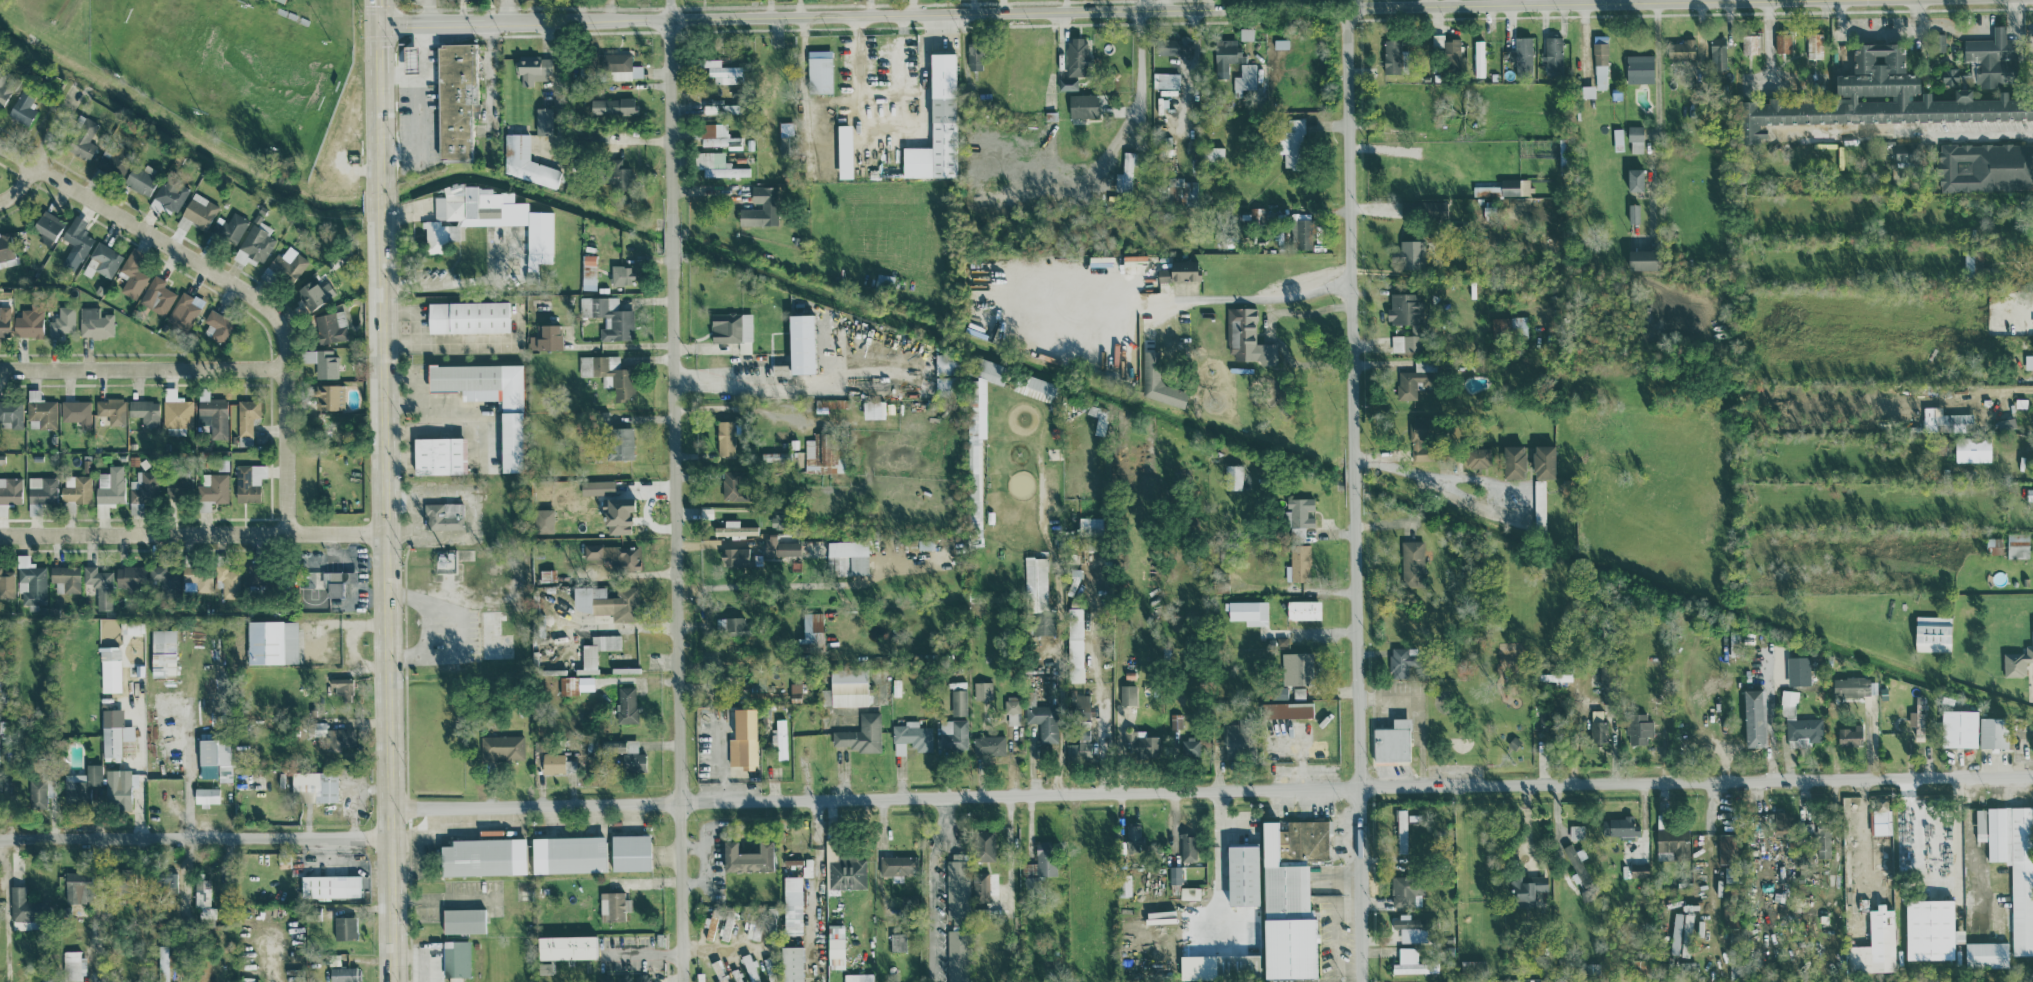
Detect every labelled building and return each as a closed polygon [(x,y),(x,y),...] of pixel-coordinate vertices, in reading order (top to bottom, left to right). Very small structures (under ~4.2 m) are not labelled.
[(1964,39),(1964,60),(1977,60),(1977,85),(2010,85),(2010,61),(2016,61),(2017,38),(2005,38),(2005,25),(1993,24),(1993,39),(1964,39)] [(1775,32),(1775,52),(1791,52),(1791,32),(1775,32)] [(1823,57),(1822,32),(1806,32),(1807,58),(1823,57)] [(1742,53),(1760,53),(1761,34),(1742,34),(1742,53)] [(1515,49),(1508,49),(1508,66),(1533,66),(1532,35),(1515,36),(1515,49)] [(1595,89),(1608,88),(1607,35),(1593,35),(1595,89)] [(1068,75),(1087,74),(1087,36),(1067,37),(1068,75)] [(1546,36),(1545,69),(1561,69),(1562,36),(1546,36)] [(1157,37),(1157,53),(1190,54),(1191,37),(1157,37)] [(1725,37),(1710,37),(1711,68),(1726,67),(1725,37)] [(1215,77),(1228,77),(1228,62),(1241,61),(1240,38),(1214,39),(1215,77)] [(1443,39),(1444,67),(1460,67),(1459,38),(1443,39)] [(1383,72),(1400,72),(1400,39),(1384,39),(1383,72)] [(1475,76),(1485,76),(1484,39),(1474,39),(1475,76)] [(1695,58),(1694,40),(1667,41),(1668,59),(1695,58)] [(2032,118),(2032,97),(2008,97),(2008,90),(1999,91),(1999,98),(1972,98),(1972,88),(1954,88),(1954,98),(1931,99),(1931,91),(1921,92),(1920,92),(1919,73),(1905,73),(1904,41),(1853,43),(1853,73),(1836,74),(1836,99),(1739,101),(1739,142),(1766,141),(1766,140),(1760,123),(2032,118)] [(980,69),(980,42),(967,42),(967,69),(980,69)] [(438,159),(469,159),(469,117),(476,117),(475,43),(436,43),(438,159)] [(416,70),(415,45),(403,46),(403,71),(416,70)] [(930,146),(902,146),(902,177),(956,177),(956,51),(930,52),(930,146)] [(600,52),(600,72),(608,72),(608,79),(642,79),(642,65),(630,65),(630,53),(600,52)] [(1653,54),(1626,54),(1626,82),(1653,82),(1653,54)] [(551,73),(551,56),(517,55),(517,73),(520,73),(520,85),(532,85),(532,79),(543,79),(543,73),(551,73)] [(831,56),(807,56),(808,93),(832,92),(831,56)] [(713,83),(741,83),(740,66),(720,66),(720,58),(702,58),(702,66),(707,66),(708,76),(713,75),(713,83)] [(1255,63),(1240,63),(1240,76),(1233,76),(1233,96),(1241,96),(1241,88),(1256,88),(1255,63)] [(1942,84),(1958,85),(1959,68),(1942,68),(1942,84)] [(1179,88),(1179,73),(1153,72),(1153,87),(1179,88)] [(13,80),(0,74),(0,106),(13,80)] [(1059,89),(1074,89),(1073,75),(1067,75),(1067,76),(1058,76),(1059,89)] [(29,106),(34,96),(21,89),(7,115),(27,126),(36,110),(29,106)] [(1069,117),(1098,116),(1097,93),(1068,94),(1069,117)] [(590,97),(590,114),(635,114),(636,98),(590,97)] [(702,103),(702,113),(739,113),(739,104),(702,103)] [(553,107),(535,108),(536,134),(554,134),(553,107)] [(98,122),(81,115),(66,150),(88,161),(96,144),(90,141),(98,122)] [(1284,167),(1303,167),(1303,117),(1286,117),(1286,137),(1277,137),(1278,153),(1284,153),(1284,167)] [(727,122),(700,123),(700,146),(728,145),(728,149),(739,148),(739,136),(727,136),(727,122)] [(852,178),(851,124),(837,124),(837,178),(852,178)] [(1643,153),(1643,125),(1629,125),(1629,152),(1643,153)] [(1613,128),(1614,151),(1623,150),(1623,128),(1613,128)] [(529,165),(529,133),(509,133),(509,180),(559,180),(559,165),(529,165)] [(1910,144),(1896,143),(1895,159),(1910,160),(1910,144)] [(1939,143),(1940,190),(2032,190),(2032,143),(1939,143)] [(95,165),(121,178),(131,159),(105,146),(95,165)] [(1224,147),(1204,147),(1204,160),(1224,159),(1224,147)] [(729,151),(694,152),(694,168),(702,168),(702,176),(749,176),(749,166),(729,166),(729,151)] [(1115,172),(1115,190),(1132,191),(1133,151),(1123,151),(1122,172),(1115,172)] [(622,158),(606,158),(605,186),(630,187),(630,167),(621,166),(622,158)] [(123,184),(149,195),(156,178),(150,175),(153,168),(147,165),(144,170),(131,164),(123,184)] [(1643,168),(1627,168),(1628,191),(1644,190),(1643,168)] [(159,206),(176,214),(189,189),(165,176),(148,206),(157,211),(159,206)] [(1184,177),(1169,176),(1169,194),(1196,195),(1196,181),(1184,180),(1184,177)] [(1501,195),(1531,194),(1531,178),(1501,178),(1501,195)] [(523,223),(522,201),(513,202),(513,191),(491,192),(491,184),(443,185),(443,196),(434,196),(434,220),(424,220),(425,253),(444,252),(443,240),(459,240),(458,225),(523,223)] [(751,202),(761,202),(761,208),(739,208),(738,224),(777,225),(778,186),(752,185),(751,202)] [(1500,185),(1473,186),(1473,196),(1500,195),(1500,185)] [(181,216),(206,229),(219,205),(193,192),(181,216)] [(1628,222),(1639,222),(1639,204),(1629,203),(1628,222)] [(42,233),(38,239),(49,246),(64,221),(43,208),(32,227),(42,233)] [(526,251),(552,252),(553,211),(527,210),(526,251)] [(249,220),(233,211),(228,221),(218,216),(210,231),(235,245),(249,220)] [(87,220),(75,214),(61,237),(73,243),(62,262),(75,270),(94,237),(81,230),(87,220)] [(1291,219),(1291,249),(1312,249),(1311,218),(1291,219)] [(276,237),(251,224),(232,258),(243,264),(247,256),(262,264),(276,237)] [(14,257),(7,231),(0,232),(0,261),(14,257)] [(1420,239),(1399,240),(1400,268),(1421,267),(1420,239)] [(123,256),(99,241),(81,271),(90,277),(95,270),(110,279),(123,256)] [(289,284),(309,262),(288,243),(268,265),(289,284)] [(120,270),(128,275),(120,291),(136,300),(149,275),(137,269),(146,254),(132,246),(120,270)] [(1628,268),(1657,268),(1658,249),(1628,249),(1628,268)] [(1974,272),(1975,251),(1965,251),(1964,271),(1974,272)] [(581,289),(596,290),(596,255),(582,254),(581,289)] [(1199,280),(1199,260),(1170,259),(1170,269),(1158,268),(1158,279),(1199,280)] [(610,266),(611,285),(633,284),(632,265),(610,266)] [(166,315),(175,292),(162,286),(165,279),(152,274),(140,304),(166,315)] [(296,288),(307,310),(335,295),(328,281),(319,286),(314,278),(296,288)] [(166,319),(187,331),(200,307),(190,302),(193,297),(182,291),(166,319)] [(1417,292),(1390,293),(1391,307),(1386,307),(1387,323),(1418,322),(1417,292)] [(579,297),(579,316),(604,316),(604,327),(599,327),(599,339),(633,339),(633,309),(617,309),(617,297),(579,297)] [(530,311),(550,311),(549,298),(530,298),(530,311)] [(427,333),(510,332),(509,301),(427,302),(427,333)] [(8,337),(9,306),(0,306),(0,337),(8,337)] [(74,306),(57,306),(57,320),(48,320),(48,338),(58,338),(58,332),(74,332),(74,306)] [(113,314),(99,314),(99,307),(79,306),(79,336),(113,337),(113,314)] [(1276,343),(1256,343),(1255,307),(1227,307),(1227,353),(1233,353),(1233,360),(1259,360),(1259,365),(1276,365),(1276,343)] [(20,316),(13,316),(13,336),(42,336),(42,308),(20,309),(20,316)] [(238,324),(210,309),(203,321),(208,324),(203,333),(227,345),(238,324)] [(319,344),(348,339),(343,310),(314,315),(319,344)] [(751,312),(710,313),(711,342),(738,341),(739,353),(752,352),(751,312)] [(787,314),(789,373),(814,373),(812,313),(787,314)] [(1527,316),(1492,317),(1492,329),(1511,329),(1512,338),(1527,338),(1527,316)] [(529,349),(561,348),(560,324),(537,324),(537,335),(528,335),(529,349)] [(1419,334),(1391,335),(1392,351),(1419,350),(1419,334)] [(315,378),(336,377),(335,349),(301,350),(301,362),(315,362),(315,378)] [(1161,350),(1142,350),(1142,401),(1185,401),(1185,388),(1161,388),(1161,350)] [(935,353),(935,374),(958,374),(958,354),(935,353)] [(2025,354),(2025,369),(2032,369),(2032,354),(2025,354)] [(618,355),(592,355),(592,375),(613,374),(613,400),(633,399),(632,367),(618,368),(618,355)] [(1416,399),(1416,384),(1435,384),(1435,360),(1414,360),(1414,371),(1397,371),(1397,399),(1416,399)] [(981,437),(986,437),(986,383),(1005,383),(1005,362),(977,362),(978,379),(967,379),(968,528),(982,528),(981,437)] [(521,364),(427,364),(427,390),(461,390),(461,400),(499,400),(500,471),(522,471),(521,364)] [(952,376),(935,377),(936,394),(953,394),(952,376)] [(315,409),(343,409),(343,384),(315,384),(315,409)] [(191,400),(176,400),(176,387),(163,387),(164,427),(192,427),(191,400)] [(56,400),(39,401),(39,389),(26,389),(27,419),(38,419),(39,428),(57,427),(56,400)] [(96,414),(108,415),(108,424),(124,425),(124,399),(96,398),(96,414)] [(228,438),(227,400),(205,400),(205,398),(197,398),(198,424),(210,424),(211,439),(228,438)] [(238,436),(252,436),(252,417),(260,417),(260,399),(238,400),(238,436)] [(0,400),(0,421),(10,421),(10,428),(21,428),(22,401),(0,400)] [(91,428),(90,400),(61,400),(61,421),(79,420),(80,428),(91,428)] [(158,400),(128,400),(129,416),(142,416),(142,427),(159,427),(158,400)] [(862,418),(885,418),(885,401),(863,400),(862,418)] [(1412,437),(1430,438),(1430,417),(1413,417),(1412,437)] [(733,420),(716,421),(717,455),(734,455),(733,420)] [(607,427),(609,459),(633,458),(632,426),(607,427)] [(835,473),(836,433),(813,433),(813,439),(805,439),(804,472),(835,473)] [(1955,462),(1991,461),(1991,437),(1955,438),(1955,462)] [(1411,444),(1412,461),(1433,460),(1433,443),(1411,444)] [(1555,478),(1554,444),(1533,444),(1534,478),(1555,478)] [(1525,478),(1524,445),(1503,445),(1503,478),(1525,478)] [(1490,448),(1465,448),(1466,467),(1490,467),(1490,448)] [(266,465),(236,464),(236,501),(260,501),(260,477),(266,478),(266,465)] [(1242,489),(1243,465),(1225,464),(1225,489),(1242,489)] [(124,465),(109,465),(109,473),(97,472),(97,502),(124,503),(124,465)] [(744,500),(745,471),(722,470),(721,499),(744,500)] [(130,480),(129,514),(144,514),(144,503),(158,503),(158,471),(136,471),(136,480),(130,480)] [(228,473),(202,473),(201,485),(196,485),(196,500),(227,501),(228,473)] [(92,475),(65,475),(64,485),(61,485),(61,501),(91,501),(92,475)] [(57,503),(57,476),(27,477),(28,515),(38,515),(38,503),(57,503)] [(192,476),(166,476),(165,498),(192,498),(192,476)] [(0,477),(0,515),(7,515),(7,503),(22,503),(21,477),(0,477)] [(581,480),(581,494),(614,493),(614,479),(581,480)] [(1535,533),(1546,533),(1544,479),(1533,479),(1535,533)] [(633,497),(601,497),(601,509),(604,509),(604,534),(630,533),(630,510),(633,510),(633,497)] [(1287,498),(1287,511),(1284,511),(1284,528),(1289,528),(1290,540),(1305,539),(1305,527),(1314,526),(1314,513),(1314,498),(1287,498)] [(210,511),(210,501),(198,500),(197,511),(210,511)] [(463,529),(462,502),(423,503),(424,530),(463,529)] [(553,508),(534,508),(533,533),(553,533),(553,508)] [(783,527),(782,512),(770,513),(771,528),(783,527)] [(1102,517),(1078,517),(1078,531),(1102,531),(1102,517)] [(738,519),(723,520),(724,526),(713,527),(713,535),(757,534),(757,526),(738,526),(738,519)] [(2028,533),(2008,532),(2008,548),(2028,548),(2028,533)] [(764,555),(799,555),(799,541),(776,542),(776,535),(764,535),(764,555)] [(826,541),(827,556),(849,555),(849,574),(867,573),(866,540),(826,541)] [(1424,585),(1423,540),(1401,541),(1402,586),(1424,585)] [(1310,544),(1290,544),(1290,565),(1286,565),(1285,580),(1309,581),(1310,544)] [(583,558),(604,559),(603,569),(639,569),(639,546),(584,545),(583,558)] [(749,548),(722,547),(722,566),(754,566),(754,555),(748,555),(749,548)] [(46,565),(29,565),(29,554),(18,554),(18,604),(46,603),(46,565)] [(826,563),(832,563),(833,573),(848,572),(847,556),(826,557),(826,563)] [(1025,612),(1047,611),(1046,556),(1024,557),(1025,612)] [(78,565),(49,566),(50,582),(55,582),(55,593),(79,592),(78,565)] [(83,583),(95,582),(96,610),(112,610),(111,571),(96,571),(96,565),(82,565),(83,583)] [(177,568),(167,569),(167,565),(149,565),(149,580),(158,580),(158,591),(178,590),(177,568)] [(115,586),(144,587),(144,566),(116,566),(115,586)] [(222,598),(238,598),(238,566),(214,566),(214,581),(221,581),(222,598)] [(195,592),(211,591),(210,567),(181,568),(181,581),(194,581),(195,592)] [(0,568),(0,598),(13,598),(14,569),(0,568)] [(356,571),(321,571),(322,589),(327,589),(327,597),(342,596),(342,582),(356,582),(356,571)] [(572,587),(573,613),(612,612),(612,621),(637,621),(637,586),(616,586),(616,597),(606,597),(606,587),(572,587)] [(1321,600),(1287,601),(1287,619),(1321,619),(1321,600)] [(1268,625),(1267,601),(1223,601),(1224,610),(1228,610),(1228,620),(1245,620),(1246,625),(1268,625)] [(1083,682),(1082,607),(1067,607),(1068,682),(1083,682)] [(512,657),(512,633),(499,633),(499,610),(479,610),(480,658),(512,657)] [(802,613),(803,637),(798,638),(799,652),(823,651),(821,612),(802,613)] [(1053,634),(1053,613),(1029,614),(1030,635),(1053,634)] [(1915,651),(1951,651),(1951,616),(1915,616),(1915,651)] [(716,618),(716,634),(749,634),(748,617),(716,618)] [(2003,676),(2025,676),(2025,661),(2032,661),(2032,619),(2032,646),(2025,646),(2025,653),(2003,653),(2003,676)] [(246,621),(247,664),(297,663),(296,620),(246,621)] [(120,622),(120,634),(143,634),(143,621),(120,622)] [(175,629),(151,629),(151,676),(175,676),(175,629)] [(620,634),(591,635),(591,644),(581,644),(582,672),(597,672),(597,650),(621,649),(620,634)] [(101,692),(120,692),(119,646),(100,647),(101,692)] [(1390,678),(1410,677),(1409,647),(1390,648),(1390,678)] [(1282,652),(1281,684),(1312,684),(1313,653),(1282,652)] [(1787,657),(1787,678),(1808,678),(1808,656),(1787,657)] [(831,706),(867,705),(867,669),(830,669),(831,706)] [(1538,681),(1572,680),(1572,672),(1538,673),(1538,681)] [(593,690),(593,676),(559,677),(559,695),(579,695),(578,691),(593,690)] [(351,677),(329,678),(329,692),(335,692),(336,703),(351,703),(351,677)] [(1833,677),(1833,696),(1870,695),(1869,677),(1833,677)] [(790,701),(801,701),(801,681),(790,681),(790,701)] [(973,682),(974,699),(992,699),(991,681),(973,682)] [(1119,705),(1136,704),(1136,684),(1119,685),(1119,705)] [(635,686),(616,687),(617,723),(636,722),(635,686)] [(1287,687),(1273,687),(1272,699),(1287,699),(1287,687)] [(1293,699),(1304,699),(1304,687),(1293,687),(1293,699)] [(1745,747),(1765,746),(1764,689),(1744,689),(1745,747)] [(1034,705),(1035,691),(1025,690),(1025,705),(1034,705)] [(1070,692),(1069,719),(1089,719),(1090,693),(1070,692)] [(1909,725),(1916,726),(1915,736),(1924,736),(1925,695),(1916,695),(1915,711),(1909,711),(1909,725)] [(1006,725),(1020,724),(1019,696),(1005,696),(1006,725)] [(1312,717),(1312,702),(1260,703),(1261,718),(1312,717)] [(1026,723),(1039,722),(1039,742),(1057,742),(1056,705),(1025,706),(1026,723)] [(755,708),(733,709),(733,738),(728,738),(728,766),(740,766),(741,770),(756,769),(755,708)] [(1977,747),(1978,710),(1946,709),(1945,746),(1977,747)] [(831,731),(832,749),(880,749),(879,712),(859,712),(859,730),(831,731)] [(1652,721),(1646,721),(1646,713),(1626,713),(1627,744),(1646,744),(1646,736),(1653,736),(1652,721)] [(1373,761),(1409,761),(1410,718),(1392,717),(1392,728),(1373,728),(1373,761)] [(1979,747),(2008,748),(2008,717),(1980,717),(1979,747)] [(1822,718),(1786,719),(1786,738),(1808,737),(1808,741),(1822,741),(1822,718)] [(787,759),(786,719),(776,719),(776,728),(770,728),(771,746),(776,746),(777,759),(787,759)] [(939,720),(939,750),(967,749),(966,719),(939,720)] [(1591,743),(1606,742),(1605,719),(1590,720),(1591,743)] [(892,725),(893,755),(905,755),(905,744),(915,744),(915,751),(932,751),(931,727),(918,727),(918,720),(904,720),(904,724),(892,725)] [(354,728),(325,728),(325,721),(312,722),(313,736),(325,736),(325,751),(354,751),(354,728)] [(1248,723),(1224,724),(1225,752),(1249,751),(1248,723)] [(1861,724),(1854,724),(1854,728),(1838,728),(1838,745),(1861,745),(1861,724)] [(120,740),(134,740),(133,726),(102,727),(103,760),(121,760),(120,740)] [(1066,743),(1066,757),(1089,758),(1090,729),(1078,729),(1078,744),(1066,743)] [(1158,756),(1158,735),(1145,735),(1145,731),(1124,730),(1123,755),(1158,756)] [(522,735),(480,736),(480,760),(523,759),(522,735)] [(973,754),(1004,755),(1004,736),(974,735),(973,754)] [(230,781),(229,738),(197,739),(198,765),(217,764),(218,781),(230,781)] [(1200,738),(1181,738),(1181,757),(1199,757),(1200,738)] [(644,772),(645,753),(637,753),(637,741),(613,740),(612,752),(622,752),(621,771),(644,772)] [(563,753),(541,754),(541,774),(564,773),(563,753)] [(64,774),(64,805),(118,805),(118,809),(130,809),(130,785),(137,785),(137,775),(103,774),(103,764),(85,764),(85,774),(64,774)] [(314,802),(337,802),(336,771),(291,772),(291,791),(313,791),(314,802)] [(28,778),(29,808),(46,807),(45,778),(28,778)] [(46,797),(55,797),(55,781),(46,781),(46,797)] [(219,787),(194,787),(194,804),(219,805),(219,787)] [(2032,955),(2032,807),(1987,807),(1987,862),(2011,862),(2012,955),(2032,955)] [(1397,853),(1407,853),(1407,809),(1397,809),(1397,853)] [(1873,834),(1891,834),(1891,809),(1872,810),(1873,834)] [(1976,840),(1986,840),(1986,809),(1976,809),(1976,840)] [(1773,834),(1788,836),(1791,813),(1775,811),(1773,834)] [(1602,834),(1639,836),(1639,824),(1633,824),(1634,818),(1602,817),(1602,834)] [(1264,979),(1316,978),(1315,909),(1309,909),(1309,860),(1328,860),(1328,820),(1287,821),(1287,830),(1278,830),(1278,821),(1262,821),(1264,979)] [(1584,838),(1584,824),(1569,825),(1570,839),(1584,838)] [(1830,824),(1815,824),(1816,858),(1831,858),(1830,824)] [(1126,842),(1121,842),(1120,852),(1141,852),(1142,825),(1127,825),(1126,842)] [(1656,828),(1657,860),(1674,859),(1673,850),(1689,850),(1689,827),(1656,828)] [(994,831),(975,830),(975,861),(994,861),(994,831)] [(1181,856),(1195,855),(1194,833),(1180,833),(1181,856)] [(1719,862),(1737,862),(1737,834),(1719,834),(1719,862)] [(610,835),(611,871),(650,870),(649,835),(610,835)] [(531,837),(532,874),(606,872),(605,836),(531,837)] [(440,876),(525,874),(524,837),(451,840),(451,845),(439,845),(440,876)] [(771,840),(758,841),(758,852),(737,853),(737,841),(723,841),(723,872),(772,871),(771,840)] [(1055,875),(1054,841),(1035,841),(1036,876),(1055,875)] [(1575,872),(1573,873),(1582,891),(1593,886),(1580,859),(1587,856),(1583,848),(1575,851),(1571,843),(1563,847),(1575,872)] [(1227,846),(1228,906),(1259,905),(1258,845),(1227,846)] [(946,920),(967,921),(968,853),(947,853),(946,920)] [(866,888),(865,856),(838,857),(838,861),(828,861),(829,889),(866,888)] [(880,875),(918,874),(917,856),(879,857),(880,875)] [(1649,863),(1631,863),(1631,877),(1649,877),(1649,863)] [(1180,884),(1181,866),(1170,866),(1169,884),(1180,884)] [(65,904),(91,903),(90,872),(64,873),(65,904)] [(175,872),(156,872),(156,892),(175,891),(175,872)] [(193,909),(199,909),(198,923),(214,924),(215,907),(209,907),(210,879),(202,878),(203,872),(195,872),(193,909)] [(988,872),(972,872),(973,902),(988,902),(988,872)] [(1535,906),(1534,891),(1547,890),(1547,875),(1523,876),(1523,872),(1511,873),(1512,907),(1535,906)] [(1131,874),(1117,875),(1117,896),(1131,896),(1131,874)] [(360,875),(302,875),(302,896),(360,897),(360,875)] [(1391,877),(1392,906),(1421,905),(1421,894),(1424,894),(1424,876),(1391,877)] [(802,934),(801,877),(783,877),(784,934),(802,934)] [(10,886),(10,923),(36,922),(36,900),(24,900),(24,886),(10,886)] [(1180,899),(1200,899),(1200,887),(1180,887),(1180,899)] [(623,892),(599,892),(600,922),(624,921),(623,892)] [(1953,899),(1905,900),(1906,960),(1954,959),(1954,943),(1965,943),(1964,930),(1954,930),(1953,899)] [(1869,910),(1870,945),(1848,946),(1848,971),(1895,970),(1894,909),(1885,909),(1885,904),(1877,904),(1877,909),(1869,910)] [(1724,925),(1736,925),(1736,906),(1723,907),(1724,925)] [(442,909),(442,933),(485,933),(484,908),(442,909)] [(729,941),(734,913),(724,911),(719,939),(729,941)] [(1671,945),(1681,946),(1680,948),(1689,949),(1693,914),(1675,912),(1671,945)] [(712,940),(718,915),(710,913),(704,938),(712,940)] [(334,917),(334,940),(355,939),(355,916),(334,917)] [(1426,942),(1426,919),(1410,918),(1410,916),(1392,916),(1392,928),(1400,928),(1400,942),(1426,942)] [(758,940),(761,924),(748,921),(745,937),(758,940)] [(827,924),(828,969),(845,968),(844,924),(827,924)] [(948,981),(967,981),(966,930),(947,930),(948,981)] [(890,934),(890,951),(905,951),(905,933),(890,934)] [(596,959),(596,936),(536,937),(537,960),(596,959)] [(469,940),(442,941),(443,977),(470,976),(469,940)] [(2008,942),(1965,942),(1966,967),(2008,967),(2008,942)] [(168,945),(158,945),(158,981),(167,981),(168,945)] [(802,946),(780,946),(780,981),(802,981),(802,946)] [(1417,947),(1398,947),(1398,963),(1392,963),(1392,973),(1439,972),(1438,962),(1417,963),(1417,947)] [(62,951),(63,981),(84,980),(83,950),(62,951)] [(751,961),(749,953),(741,955),(749,981),(759,979),(754,960),(751,961)] [(1260,954),(1215,955),(1215,980),(1260,979),(1260,954)] [(726,972),(720,958),(710,962),(716,977),(726,972)] [(552,963),(538,963),(537,973),(551,974),(552,963)] [(355,967),(329,967),(329,981),(355,981),(355,967)] [(843,974),(844,981),(868,981),(868,973),(843,974)]
